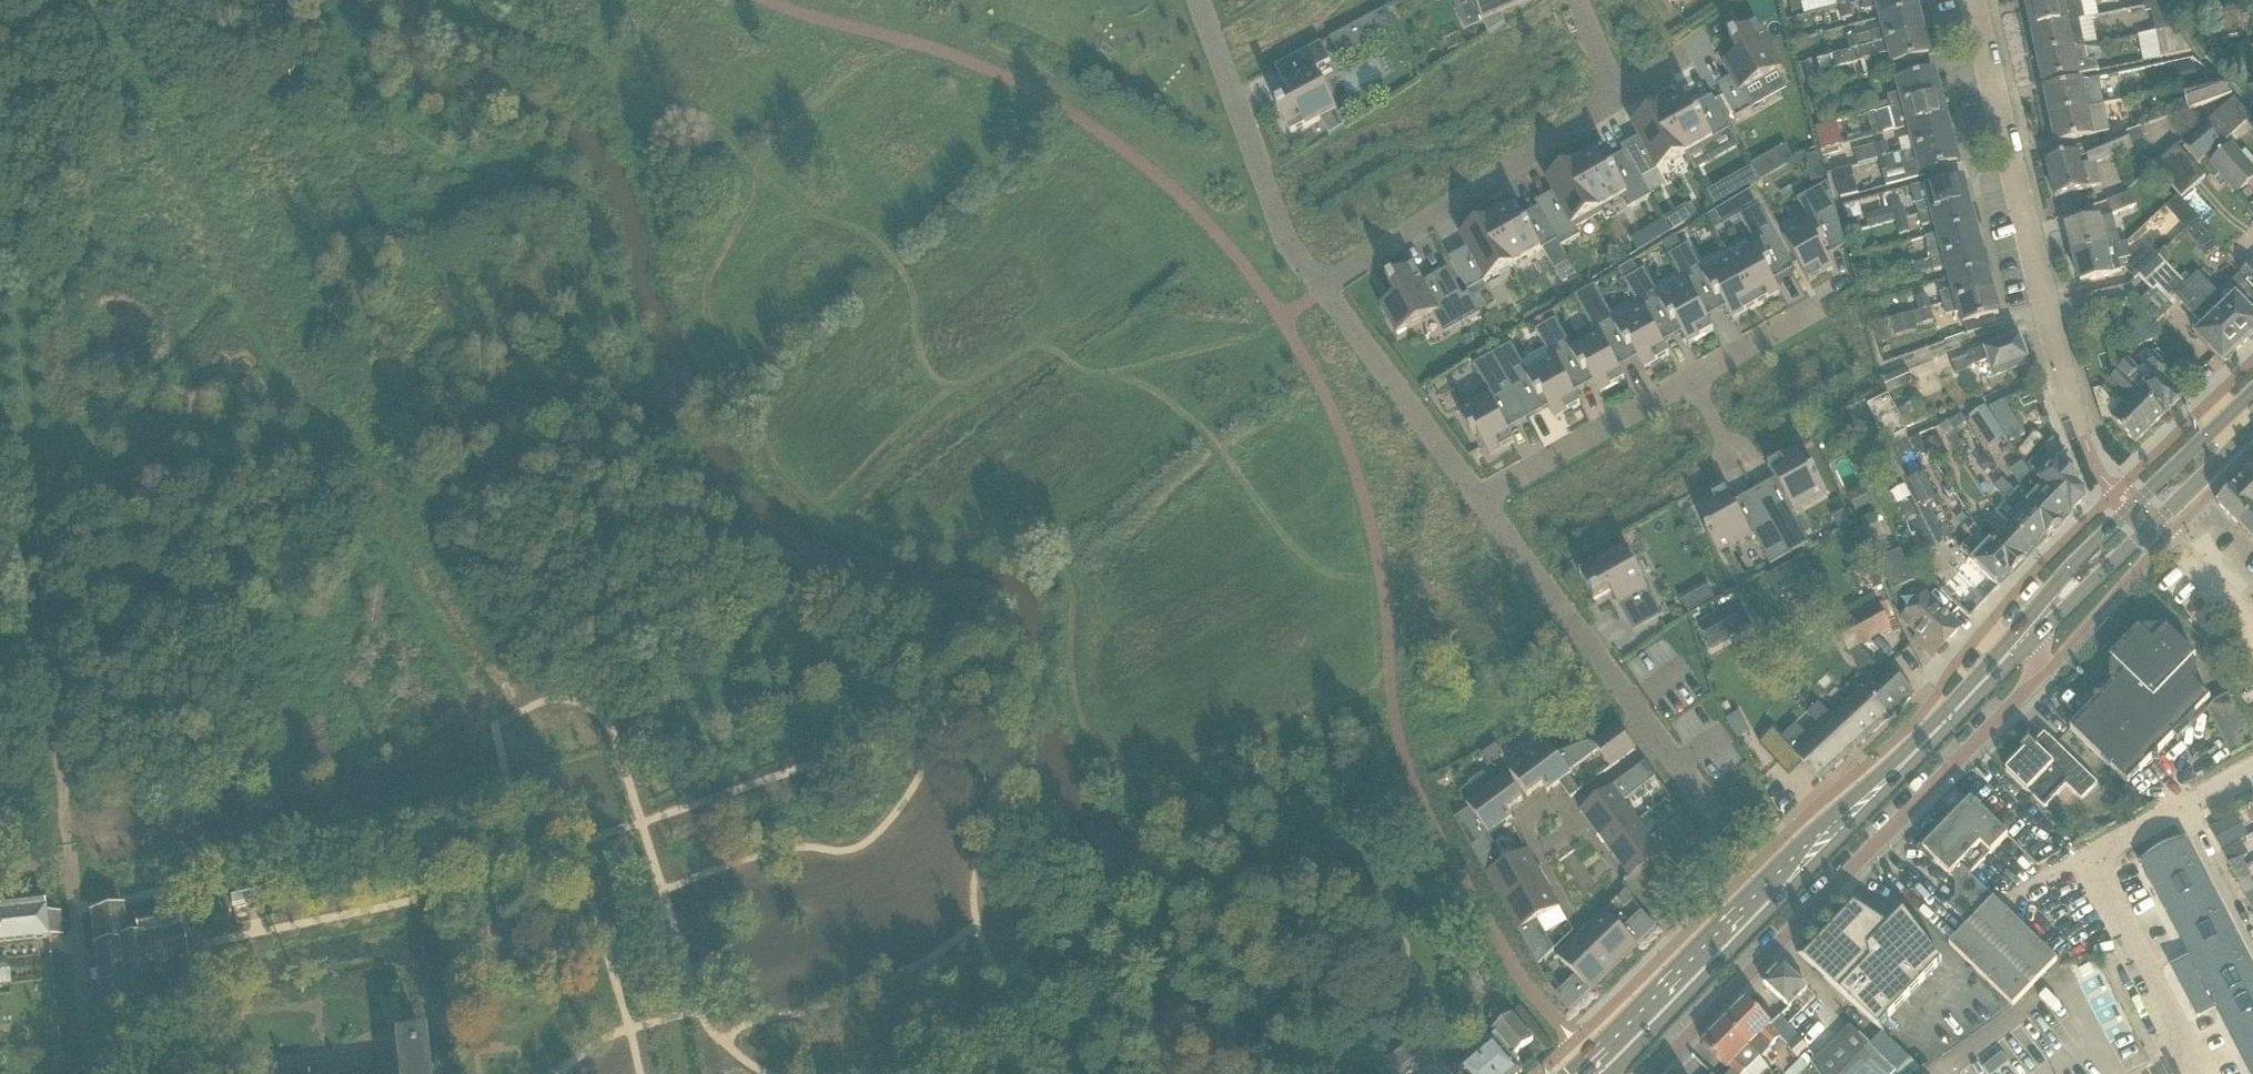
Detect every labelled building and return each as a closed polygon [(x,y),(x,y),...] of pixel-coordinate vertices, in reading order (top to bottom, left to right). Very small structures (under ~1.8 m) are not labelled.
[(1482,24),(1483,23),(1488,34),(1505,24),(1501,15),(1532,2),(1531,0),(1472,0),(1482,24)] [(1792,12),(1800,9),(1798,0),(1789,0),(1792,12)] [(1801,3),(1804,14),(1826,8),(1827,9),(1838,6),(1848,3),(1848,0),(1811,0),(1801,3)] [(1865,12),(1878,8),(1881,19),(1917,9),(1915,0),(1861,0),(1865,12)] [(2028,4),(2033,30),(2079,20),(2084,19),(2080,0),(2046,0),(2028,4)] [(1848,3),(1838,6),(1842,19),(1852,16),(1848,3)] [(2155,32),(2176,28),(2164,7),(2150,10),(2155,32)] [(1386,8),(1330,38),(1339,56),(1395,26),(1386,8)] [(1917,9),(1881,19),(1884,30),(1870,33),(1873,45),(1923,32),(1917,9)] [(2085,46),(2079,20),(2033,30),(2039,56),(2085,46)] [(1732,81),(1719,89),(1736,118),(1755,107),(1745,90),(1782,69),(1756,24),(1729,40),(1738,55),(1723,64),(1730,78),(1732,81)] [(2191,52),(2176,28),(2155,32),(2161,59),(2191,52)] [(1923,32),(1873,45),(1804,63),(1811,91),(1835,84),(1832,70),(1864,61),(1863,59),(1890,52),(1893,64),(1929,54),(1923,32)] [(1849,49),(1860,46),(1857,36),(1847,38),(1849,49)] [(1328,136),(1343,127),(1335,111),(1336,111),(1313,69),(1329,61),(1319,43),(1274,67),(1292,99),(1276,108),(1290,135),(1319,120),(1328,136)] [(2088,62),(2085,46),(2039,56),(2045,83),(2099,71),(2096,60),(2088,62)] [(2193,63),(2176,67),(2180,86),(2198,82),(2193,63)] [(1887,96),(1888,101),(1877,104),(1878,111),(1940,95),(1933,72),(1897,81),(1901,93),(1887,96)] [(2080,82),(2046,89),(2049,102),(2047,105),(2049,117),(2086,109),(2104,105),(2099,78),(2080,82)] [(2184,88),(2188,109),(2231,94),(2218,80),(2184,88)] [(1682,95),(1659,108),(1685,154),(1731,128),(1714,99),(1701,106),(1701,107),(1692,112),(1682,95)] [(1940,95),(1890,108),(1893,119),(1896,130),(1946,117),(1940,95)] [(2234,98),(2208,122),(2223,139),(2249,115),(2234,98)] [(1866,114),(1877,111),(1874,99),(1862,102),(1866,114)] [(2086,109),(2049,117),(2052,129),(2055,131),(2057,143),(2103,134),(2110,132),(2104,105),(2086,109)] [(1659,108),(1636,121),(1646,138),(1623,150),(1626,156),(1627,155),(1641,179),(1642,178),(1685,154),(1659,108)] [(1946,117),(1896,130),(1902,153),(1952,140),(1946,117)] [(1837,123),(1811,129),(1817,152),(1842,145),(1837,123)] [(2198,162),(2220,143),(2206,126),(2184,145),(2198,162)] [(2088,189),(2088,188),(2101,185),(2095,163),(2112,156),(2113,157),(2133,148),(2126,132),(2078,152),(2045,161),(2055,197),(2088,189)] [(1958,162),(1952,140),(1902,153),(1909,180),(1924,176),(1923,171),(1958,162)] [(1886,143),(1875,146),(1878,159),(1889,156),(1886,143)] [(1786,145),(1751,164),(1752,166),(1759,180),(1760,181),(1794,161),(1786,145)] [(1875,145),(1854,151),(1858,165),(1878,159),(1875,146),(1875,145)] [(2177,146),(2156,165),(2181,198),(2204,177),(2203,174),(2179,147),(2177,146)] [(2231,146),(2211,163),(2237,193),(2252,180),(2252,171),(2231,146)] [(1596,150),(1573,163),(1599,210),(1600,209),(1624,196),(1631,207),(1651,196),(1641,179),(1640,179),(1627,155),(1626,156),(1606,167),(1604,164),(1596,150)] [(1817,154),(1806,156),(1809,167),(1820,165),(1817,154)] [(1892,168),(1889,156),(1878,159),(1881,171),(1892,168)] [(1555,196),(1537,206),(1538,208),(1540,211),(1541,211),(1558,240),(1557,241),(1560,247),(1580,236),(1576,229),(1603,214),(1600,209),(1599,210),(1573,163),(1550,176),(1559,193),(1555,196)] [(1752,166),(1723,183),(1730,196),(1759,180),(1752,166)] [(1854,176),(1836,180),(1841,198),(1859,194),(1854,176)] [(1923,184),(1911,187),(1919,216),(1968,203),(1962,179),(1924,190),(1923,184)] [(1810,221),(1783,236),(1809,283),(1833,269),(1824,252),(1843,242),(1843,243),(1845,242),(1829,182),(1797,199),(1810,221)] [(2112,199),(2117,213),(2136,205),(2131,191),(2112,199)] [(1869,214),(1869,221),(1889,221),(1888,197),(1852,198),(1852,214),(1869,214)] [(1968,203),(1919,216),(1922,227),(1936,223),(1939,235),(1974,225),(1968,203)] [(1756,246),(1731,260),(1757,306),(1780,293),(1771,278),(1793,265),(1759,205),(1739,216),(1756,246)] [(1510,206),(1487,219),(1513,265),(1557,241),(1558,240),(1541,211),(1540,211),(1520,223),(1518,219),(1510,206)] [(1686,206),(1676,212),(1683,224),(1694,218),(1686,206)] [(1903,206),(1891,210),(1894,221),(1894,222),(1907,219),(1903,206)] [(1487,219),(1464,232),(1474,249),(1451,261),(1468,291),(1475,286),(1513,265),(1487,219)] [(1907,219),(1894,222),(1898,235),(1910,231),(1907,219)] [(2099,227),(2098,219),(2067,227),(2074,255),(2118,244),(2114,229),(2107,230),(2106,225),(2099,227)] [(1662,220),(1630,240),(1638,252),(1670,232),(1662,220)] [(2219,250),(2197,220),(2185,229),(2206,259),(2219,250)] [(1974,225),(1939,235),(1942,246),(1928,249),(1931,260),(1980,247),(1974,225)] [(2147,248),(2146,247),(2125,268),(2136,279),(2138,277),(2157,259),(2159,257),(2166,250),(2156,240),(2147,248)] [(2119,244),(2118,244),(2074,255),(2080,283),(2111,275),(2121,273),(2118,260),(2132,257),(2128,242),(2119,244)] [(1688,244),(1669,255),(1686,285),(1687,285),(1703,314),(1704,314),(1724,303),(1734,319),(1757,306),(1731,260),(1705,274),(1688,244)] [(1986,269),(1980,247),(1931,260),(1934,272),(1948,268),(1951,279),(1986,269)] [(2159,257),(2157,259),(2138,277),(2151,291),(2172,270),(2159,257)] [(1632,262),(1619,270),(1625,280),(1638,273),(1632,262)] [(1869,262),(1852,267),(1855,278),(1872,274),(1869,262)] [(2251,263),(2240,274),(2252,287),(2252,265),(2251,263)] [(1918,264),(1908,267),(1911,280),(1922,277),(1918,264)] [(1385,303),(1380,306),(1396,335),(1433,314),(1447,306),(1458,326),(1480,313),(1477,308),(1469,293),(1463,296),(1447,268),(1423,282),(1414,266),(1387,281),(1396,298),(1386,304),(1385,303)] [(1625,280),(1624,280),(1641,310),(1642,310),(1659,340),(1659,339),(1680,328),(1682,332),(1689,344),(1713,331),(1706,318),(1704,314),(1703,315),(1686,285),(1685,286),(1661,299),(1654,287),(1644,269),(1638,273),(1625,280)] [(1986,269),(1951,279),(1954,290),(1940,294),(1943,305),(1993,292),(1986,269)] [(2186,285),(2242,344),(2252,333),(2252,314),(2235,296),(2227,304),(2223,300),(2223,301),(2198,275),(2186,285)] [(1594,285),(1575,296),(1597,335),(1598,335),(1614,365),(1615,364),(1635,353),(1637,357),(1645,369),(1669,356),(1662,343),(1659,339),(1659,340),(1642,310),(1641,310),(1616,324),(1594,285)] [(2242,344),(2186,285),(2175,296),(2200,322),(2200,323),(2203,327),(2195,335),(2222,363),(2242,344)] [(1475,286),(1468,291),(1469,293),(1477,308),(1485,304),(1475,286)] [(1999,314),(1993,292),(1943,305),(1946,316),(1960,312),(1963,324),(1999,314)] [(1920,311),(1930,308),(1927,296),(1916,299),(1920,311)] [(2080,322),(2103,316),(2100,304),(2076,311),(2080,322)] [(1930,308),(1920,311),(1923,324),(1934,321),(1930,308)] [(1912,314),(1892,319),(1895,331),(1915,326),(1912,314)] [(1555,319),(1535,330),(1552,360),(1553,360),(1570,390),(1571,389),(1591,378),(1593,381),(1600,394),(1624,381),(1617,368),(1615,364),(1614,365),(1598,335),(1597,335),(1572,349),(1555,319)] [(2145,320),(2131,327),(2139,346),(2154,338),(2145,320)] [(2019,337),(1968,356),(1950,363),(1955,375),(1989,363),(1995,377),(2029,364),(2019,337)] [(1511,344),(1492,355),(1526,414),(1547,403),(1549,406),(1556,419),(1580,406),(1573,393),(1571,389),(1570,390),(1553,360),(1552,360),(1528,374),(1511,344)] [(1490,395),(1459,413),(1472,436),(1477,433),(1478,435),(1478,436),(1489,457),(1514,443),(1506,430),(1504,426),(1526,414),(1492,355),(1473,365),(1490,395)] [(2128,361),(2119,370),(2164,415),(2182,398),(2161,377),(2167,370),(2154,356),(2153,357),(2138,371),(2128,361)] [(1913,382),(1907,368),(1882,378),(1887,392),(1913,382)] [(2099,389),(2093,390),(2102,420),(2112,420),(2136,444),(2164,415),(2119,370),(2111,378),(2133,400),(2126,407),(2116,397),(2112,401),(2101,390),(2099,389)] [(1906,431),(1888,395),(1868,405),(1878,426),(1882,424),(1890,439),(1906,431)] [(1928,420),(1920,400),(1899,408),(1907,428),(1928,420)] [(2005,438),(1985,407),(1970,416),(1990,447),(2005,438)] [(1939,427),(1947,437),(1954,431),(1947,421),(1939,427)] [(1927,437),(1925,444),(1930,452),(1936,453),(1941,450),(1943,444),(1937,436),(1932,434),(1927,437)] [(2043,465),(2034,474),(2073,511),(2084,499),(2084,492),(2075,484),(2078,481),(2065,468),(2067,466),(2058,458),(2064,451),(2053,440),(2036,458),(2043,465)] [(1757,493),(1756,494),(1790,554),(1809,544),(1792,513),(1827,494),(1814,470),(1809,473),(1796,450),(1768,466),(1777,483),(1757,494),(1757,493)] [(1835,463),(1853,510),(1870,504),(1853,457),(1835,463)] [(1924,474),(1909,481),(1915,494),(1930,486),(1924,474)] [(2022,486),(2016,492),(2055,530),(2073,511),(2034,474),(2022,486)] [(2248,474),(2217,503),(2252,540),(2252,479),(2248,474)] [(1726,490),(1698,505),(1711,528),(1706,531),(1719,554),(1754,535),(1771,565),(1790,554),(1756,494),(1755,495),(1735,506),(1726,490)] [(2016,492),(2009,500),(1997,512),(2010,524),(2037,549),(2055,530),(2016,492)] [(2019,568),(1979,530),(1972,520),(1963,530),(1972,538),(1961,550),(2000,587),(2019,568)] [(1879,522),(1862,530),(1869,545),(1886,536),(1879,522)] [(2037,549),(2010,524),(1999,536),(1986,523),(1979,530),(2019,568),(2037,549)] [(1604,552),(1590,560),(1593,565),(1579,573),(1594,600),(1610,591),(1633,632),(1662,616),(1624,547),(1607,557),(1604,552)] [(1914,581),(1899,550),(1877,561),(1892,592),(1914,581)] [(1945,573),(1952,579),(1941,591),(1970,619),(2000,587),(1961,550),(1945,567),(1945,573)] [(1708,586),(1681,601),(1688,613),(1714,598),(1708,586)] [(1937,653),(1961,628),(1927,596),(1903,621),(1919,637),(1915,641),(1927,652),(1931,648),(1937,653)] [(1738,602),(1699,624),(1712,648),(1736,634),(1731,625),(1746,616),(1738,602)] [(1847,652),(1891,631),(1877,603),(1833,625),(1847,652)] [(2159,759),(2159,752),(2173,738),(2178,743),(2191,729),(2186,724),(2210,699),(2193,682),(2196,679),(2196,665),(2193,661),(2196,658),(2166,630),(2163,633),(2160,629),(2146,629),(2142,633),(2139,630),(2110,659),(2114,662),(2110,666),(2110,680),(2114,684),(2101,697),(2095,697),(2095,704),(2070,729),(2127,785),(2152,759),(2159,759)] [(1773,731),(1759,743),(1788,775),(1801,762),(1820,782),(1859,747),(1915,695),(1908,686),(1888,665),(1831,717),(1819,728),(1808,738),(1792,752),(1780,738),(1773,731)] [(2230,698),(2229,695),(2215,702),(2207,710),(2231,757),(2252,745),(2252,741),(2230,698)] [(1739,712),(1726,719),(1730,726),(1743,719),(1739,712)] [(1548,744),(1510,773),(1527,797),(1542,785),(1547,792),(1559,783),(1569,776),(1571,775),(1569,772),(1598,751),(1602,756),(1626,737),(1617,725),(1590,745),(1589,742),(1556,755),(1548,744)] [(1626,737),(1602,756),(1611,768),(1635,750),(1626,737)] [(2037,749),(2033,745),(2029,741),(2021,749),(2025,752),(2006,772),(2044,809),(2053,800),(2052,800),(2066,785),(2081,800),(2097,784),(2049,737),(2037,749)] [(1496,744),(1489,750),(1497,760),(1504,755),(1496,744)] [(1489,750),(1482,755),(1489,766),(1497,760),(1489,750)] [(1585,807),(1580,810),(1596,832),(1605,844),(1637,820),(1624,802),(1656,778),(1645,763),(1585,807)] [(1469,808),(1455,819),(1471,847),(1488,834),(1488,835),(1510,820),(1512,818),(1507,811),(1522,800),(1505,776),(1466,805),(1469,808)] [(1569,776),(1559,783),(1571,798),(1580,791),(1569,776)] [(1949,944),(2013,1006),(2057,960),(1970,875),(2008,836),(1971,800),(1923,850),(1960,885),(1960,895),(1949,907),(1967,925),(1949,944)] [(2211,828),(2223,849),(2248,836),(2237,814),(2235,815),(2211,828)] [(1637,820),(1605,844),(1614,857),(1630,878),(1635,874),(1695,830),(1683,815),(1651,839),(1637,820)] [(1488,834),(1471,847),(1502,903),(1543,879),(1536,866),(1527,850),(1522,853),(1504,863),(1488,835),(1488,834)] [(2184,841),(2143,863),(2155,887),(2197,865),(2184,841)] [(2234,873),(2245,867),(2240,858),(2229,864),(2234,873)] [(2197,865),(2155,887),(2167,910),(2209,888),(2197,865)] [(2245,867),(2234,873),(2245,895),(2252,891),(2252,882),(2245,867)] [(302,891),(324,886),(321,873),(299,878),(302,891)] [(1543,879),(1502,903),(1531,953),(1541,947),(1547,957),(1554,950),(1554,949),(1537,920),(1555,910),(1560,907),(1551,892),(1543,879)] [(230,890),(234,910),(271,901),(266,882),(230,890)] [(48,937),(62,936),(62,933),(60,911),(46,913),(43,885),(0,889),(0,942),(48,937)] [(1626,889),(1617,898),(1625,907),(1633,899),(1627,888),(1626,889)] [(2209,888),(2167,910),(2180,934),(2222,912),(2209,888)] [(1798,952),(1797,953),(1885,1035),(1886,1034),(1880,1028),(1941,962),(1904,911),(1889,927),(1854,905),(1805,958),(1798,952)] [(145,966),(185,957),(175,910),(155,914),(155,913),(153,914),(153,915),(135,918),(139,937),(126,940),(122,908),(91,915),(97,970),(90,971),(91,983),(96,982),(98,982),(101,1004),(135,1001),(148,999),(145,966)] [(1591,923),(1580,934),(1613,968),(1656,927),(1641,911),(1622,930),(1608,915),(1604,911),(1591,923)] [(2222,912),(2180,934),(2192,957),(2234,936),(2222,912)] [(1575,976),(1556,994),(1569,1011),(1570,1011),(1613,968),(1580,934),(1569,945),(1557,957),(1561,961),(1575,976)] [(2190,977),(2180,982),(2185,992),(2246,960),(2234,936),(2192,957),(2182,962),(2190,977)] [(1477,944),(1458,956),(1467,968),(1485,956),(1477,944)] [(1541,947),(1531,953),(1538,965),(1547,957),(1541,947)] [(0,958),(0,985),(11,984),(8,957),(0,958)] [(2185,992),(2190,1001),(2200,996),(2208,1011),(2217,1006),(2252,987),(2252,972),(2246,960),(2185,992)] [(1782,965),(1764,984),(1789,1008),(1807,988),(1782,965)] [(2217,1006),(2229,1029),(2252,1017),(2252,987),(2217,1006)] [(1746,1001),(1725,1023),(1760,1057),(1780,1037),(1769,1026),(1770,1025),(1746,1001)] [(1457,1069),(1460,1073),(1520,1073),(1523,1071),(1515,1063),(1519,1060),(1515,1055),(1533,1040),(1511,1014),(1492,1031),(1496,1036),(1457,1069)] [(1770,1025),(1769,1026),(1780,1037),(1788,1046),(1793,1052),(1803,1042),(1798,1037),(1780,1016),(1770,1025)] [(2229,1029),(2242,1053),(2252,1047),(2252,1017),(2229,1029)] [(1725,1023),(1703,1044),(1727,1068),(1729,1067),(1732,1070),(1728,1073),(1743,1073),(1760,1057),(1725,1023)] [(1812,1062),(1815,1067),(1820,1073),(1913,1073),(1916,1072),(1920,1068),(1890,1040),(1877,1054),(1869,1046),(1850,1027),(1849,1026),(1817,1058),(1812,1062)] [(1395,1073),(1408,1073),(1427,1058),(1408,1034),(1381,1056),(1395,1073)] [(423,1035),(393,1038),(397,1073),(427,1073),(423,1035)] [(2242,1053),(2252,1073),(2252,1047),(2242,1053)]
